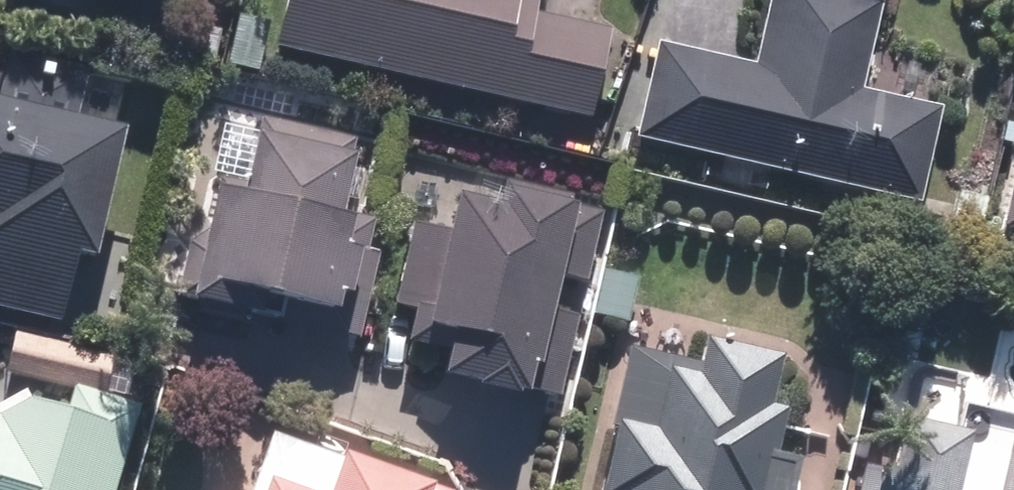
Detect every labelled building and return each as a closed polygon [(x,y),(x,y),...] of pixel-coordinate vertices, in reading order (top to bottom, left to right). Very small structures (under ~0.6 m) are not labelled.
[(270,56),(580,124),(603,17),(526,0),(282,0),(270,56)] [(649,45),(626,141),(905,208),(928,112),(847,92),(869,0),(762,0),(746,68),(649,45)] [(345,138),(240,115),(221,202),(192,195),(171,288),(350,328),(373,228),(327,217),(345,138)] [(944,224),(1013,239),(1013,117),(996,201),(951,191),(944,224)] [(0,118),(0,315),(59,330),(106,144),(0,118)] [(401,330),(470,346),(506,402),(549,407),(559,366),(571,315),(538,307),(544,280),(577,287),(595,207),(497,184),(492,206),(432,192),(401,330)] [(623,326),(631,280),(592,273),(583,319),(623,326)] [(1000,312),(984,381),(880,356),(848,489),(1013,489),(1013,315),(1000,312)] [(768,454),(777,412),(753,408),(764,359),(697,345),(691,372),(611,355),(582,489),(795,489),(795,488),(795,485),(795,482),(794,479),(793,476),(792,473),(790,470),(788,468),(786,465),(784,463),(782,461),(779,459),(777,458),(774,456),(771,455),(768,454)] [(127,405),(65,389),(59,413),(23,404),(27,390),(0,383),(0,489),(106,489),(127,405)] [(251,436),(233,489),(414,489),(251,436)]
